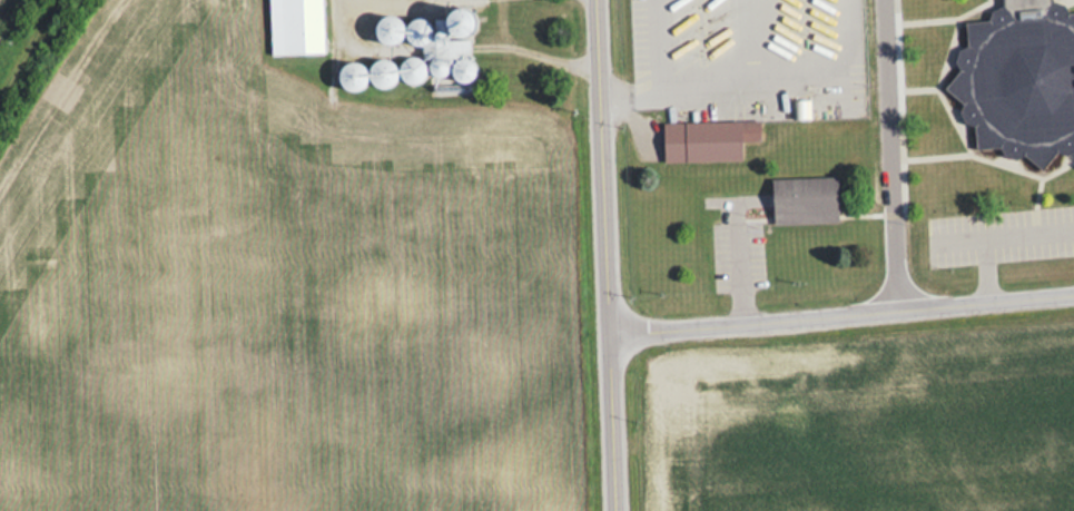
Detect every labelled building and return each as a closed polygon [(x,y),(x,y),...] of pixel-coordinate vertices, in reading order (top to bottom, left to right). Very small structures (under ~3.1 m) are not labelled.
[(321,0),(268,0),(269,55),(322,54),(321,0)] [(1038,161),(1073,147),(1073,12),(1068,12),(1053,0),(1000,0),(1001,4),(988,9),(986,19),(959,20),(966,146),(1038,161)] [(469,42),(443,38),(441,32),(433,31),(435,22),(417,20),(400,25),(397,18),(378,15),(375,31),(378,40),(391,42),(406,37),(408,44),(422,46),(420,58),(428,60),(427,68),(429,75),(438,77),(450,73),(453,81),(461,82),(471,79),(472,70),(467,54),(469,42)] [(404,84),(424,80),(419,57),(399,61),(404,84)] [(390,58),(367,63),(372,89),(395,84),(390,58)] [(360,67),(347,68),(350,88),(363,86),(360,67)] [(740,160),(740,141),(759,140),(759,121),(662,121),(662,161),(740,160)] [(772,222),(836,221),(835,177),(771,178),(772,222)]
